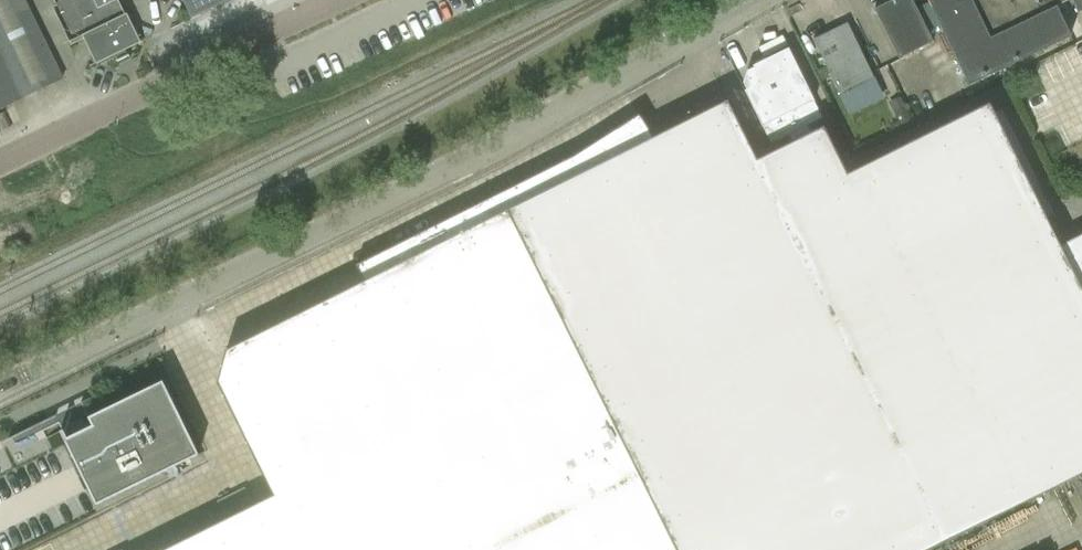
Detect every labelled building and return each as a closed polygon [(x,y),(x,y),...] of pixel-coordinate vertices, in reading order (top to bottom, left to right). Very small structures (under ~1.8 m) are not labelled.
[(62,78),(24,0),(0,0),(0,108),(62,78)] [(58,6),(54,7),(72,44),(86,37),(97,61),(138,41),(118,0),(55,0),(58,6)] [(225,0),(184,0),(192,16),(225,0)] [(912,0),(892,0),(874,9),(899,58),(932,41),(912,0)] [(969,83),(1071,35),(1057,6),(1067,0),(929,0),(969,83)] [(1079,13),(1081,11),(1081,0),(1072,0),(1079,13)] [(874,78),(847,23),(813,39),(840,94),(874,78)] [(788,48),(753,66),(754,69),(747,71),(743,82),(747,90),(745,90),(770,143),(782,138),(787,149),(758,163),(727,101),(506,211),(675,549),(927,549),(1081,473),(1081,235),(1060,246),(989,104),(847,174),(823,127),(811,133),(807,125),(823,118),(788,48)] [(66,436),(63,438),(96,505),(199,455),(163,381),(88,417),(92,426),(85,429),(82,424),(72,429),(74,434),(67,438),(66,436)] [(244,488),(217,501),(225,518),(252,505),(244,488)]
